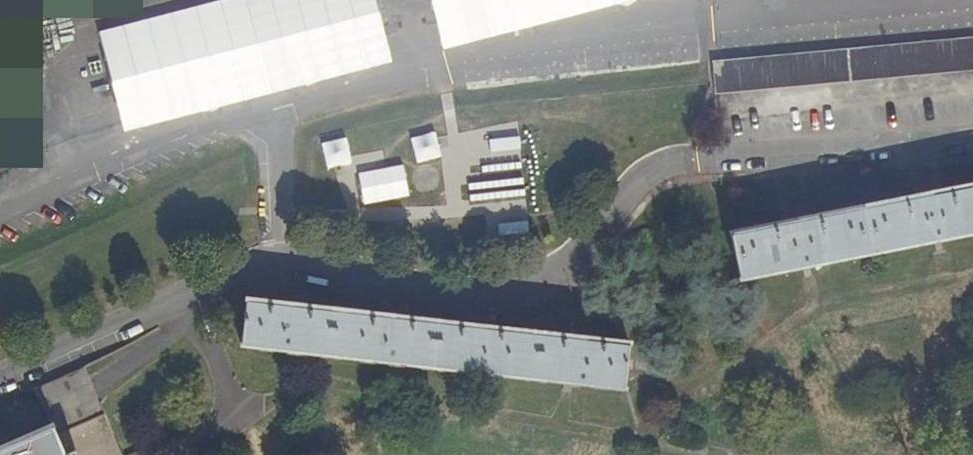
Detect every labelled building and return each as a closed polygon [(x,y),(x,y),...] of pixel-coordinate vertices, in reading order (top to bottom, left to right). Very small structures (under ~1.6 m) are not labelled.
[(696,34),(462,59),(465,90),(700,65),(696,34)] [(720,60),(722,85),(972,63),(972,37),(720,60)] [(732,229),(740,275),(972,230),(972,183),(732,229)] [(624,385),(629,339),(247,293),(242,339),(624,385)] [(0,443),(0,454),(126,454),(86,362),(34,385),(49,421),(0,443)]
